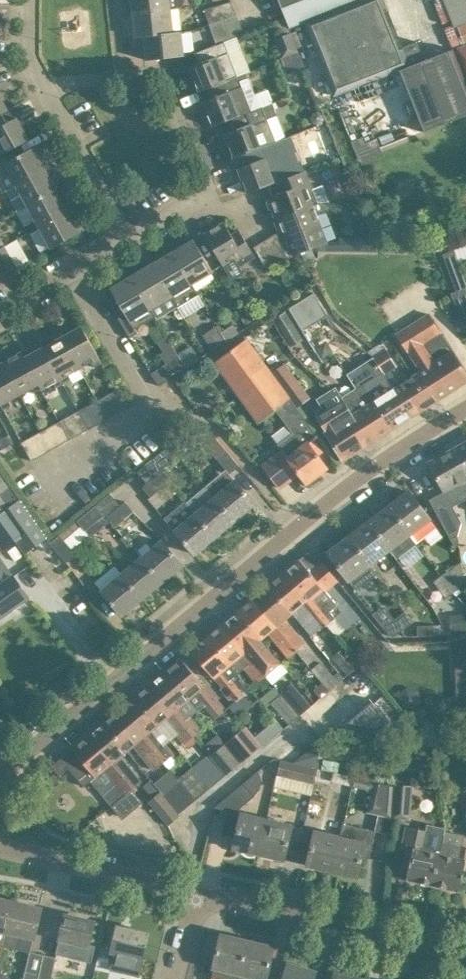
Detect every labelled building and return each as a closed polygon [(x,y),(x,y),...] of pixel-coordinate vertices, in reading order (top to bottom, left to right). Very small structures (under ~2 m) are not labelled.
[(134,12),(169,8),(182,6),(182,0),(132,0),(134,12)] [(205,9),(209,23),(237,14),(231,0),(205,9)] [(290,27),(304,21),(355,0),(279,0),(290,27)] [(399,70),(424,60),(417,41),(403,47),(385,0),(357,0),(304,21),(334,95),(394,72),(399,69),(399,70)] [(454,26),(465,22),(465,0),(444,0),(454,26)] [(134,12),(136,36),(180,31),(172,31),(169,8),(134,12)] [(209,23),(217,43),(237,36),(244,33),(237,14),(209,23)] [(457,26),(464,43),(465,43),(465,23),(457,26)] [(183,55),(180,31),(136,36),(144,36),(147,59),(183,55)] [(291,32),(275,38),(282,57),(298,51),(291,32)] [(217,43),(193,53),(197,63),(189,66),(199,90),(207,87),(226,80),(235,77),(222,41),(217,43)] [(424,131),(465,114),(465,81),(453,48),(424,60),(399,70),(424,131)] [(304,67),(298,51),(282,57),(281,58),(287,74),(304,67)] [(213,125),(228,119),(252,110),(240,81),(248,77),(246,73),(226,80),(207,87),(211,98),(203,101),(213,125)] [(242,154),(265,145),(277,141),(268,118),(277,115),(272,103),(252,111),(252,110),(228,119),(232,130),(224,133),(234,157),(242,154)] [(3,153),(13,147),(29,139),(17,117),(6,122),(1,113),(0,112),(0,113),(0,147),(3,153)] [(363,136),(352,140),(358,155),(380,146),(376,137),(365,142),(363,136)] [(5,190),(50,165),(38,144),(17,155),(13,147),(3,153),(0,154),(0,166),(5,163),(9,171),(0,176),(0,185),(3,191),(5,190)] [(247,192),(274,182),(275,181),(265,157),(269,155),(265,145),(242,154),(246,165),(238,168),(247,192)] [(50,165),(5,190),(17,210),(27,205),(28,205),(56,189),(50,176),(54,174),(50,165)] [(275,181),(274,182),(278,193),(265,198),(273,219),(313,203),(317,201),(329,201),(323,186),(314,190),(306,169),(275,181)] [(28,205),(39,226),(73,207),(68,199),(63,202),(56,189),(28,205)] [(264,240),(278,263),(293,255),(328,241),(317,213),(331,207),(329,201),(317,201),(313,203),(313,204),(273,219),(280,236),(267,244),(264,240)] [(84,229),(73,207),(39,226),(51,247),(84,229)] [(240,265),(255,256),(240,231),(232,236),(224,221),(222,222),(220,220),(213,225),(213,227),(205,233),(223,264),(235,257),(240,265)] [(173,251),(192,283),(213,270),(194,239),(173,251)] [(267,270),(278,263),(264,240),(254,246),(267,270)] [(5,245),(0,247),(0,265),(4,273),(29,259),(19,241),(6,247),(5,245)] [(444,254),(448,264),(457,261),(453,250),(444,254)] [(152,264),(171,295),(178,306),(198,294),(192,283),(173,251),(152,264)] [(457,261),(448,264),(459,296),(465,293),(465,276),(462,266),(459,267),(457,261)] [(132,276),(150,307),(171,295),(152,264),(132,276)] [(156,316),(150,307),(132,276),(111,289),(122,307),(115,311),(130,337),(138,333),(135,328),(156,316)] [(314,292),(289,307),(303,330),(328,314),(314,292)] [(248,311),(240,316),(245,325),(253,320),(248,311)] [(286,311),(275,318),(291,345),(302,338),(286,311)] [(417,373),(424,385),(429,382),(439,399),(465,382),(465,373),(452,351),(435,362),(423,343),(440,332),(428,313),(397,333),(421,371),(417,373)] [(221,332),(226,340),(239,332),(233,324),(221,332)] [(59,331),(80,368),(91,362),(94,366),(102,362),(81,325),(69,332),(67,327),(59,331)] [(213,349),(226,340),(221,332),(217,325),(203,334),(213,349)] [(43,346),(63,383),(71,379),(68,374),(80,368),(59,331),(52,335),(55,340),(43,346)] [(297,407),(271,372),(273,371),(247,337),(215,360),(259,420),(275,408),(293,432),(277,444),(282,450),(263,464),(279,487),(299,473),(306,482),(327,466),(318,455),(323,452),(314,440),(318,436),(297,407)] [(21,351),(42,389),(53,382),(56,387),(63,383),(43,346),(32,352),(29,347),(22,351),(21,351)] [(180,359),(186,367),(198,359),(191,347),(178,355),(180,359)] [(373,356),(376,361),(377,361),(385,373),(395,366),(384,348),(373,356)] [(20,393),(32,387),(34,392),(41,388),(41,389),(42,389),(21,351),(10,357),(7,352),(0,356),(0,357),(20,393)] [(176,374),(186,367),(180,359),(178,355),(151,373),(159,385),(176,374)] [(20,393),(0,357),(0,403),(3,409),(11,405),(8,400),(20,393)] [(362,384),(373,400),(391,429),(419,411),(408,395),(401,400),(394,388),(384,373),(385,373),(377,361),(376,361),(370,365),(376,375),(362,384)] [(271,372),(297,407),(311,397),(285,362),(273,371),(271,372)] [(408,395),(419,411),(439,399),(429,382),(424,385),(417,373),(394,388),(401,400),(408,395)] [(353,430),(363,447),(391,429),(373,400),(364,406),(346,379),(335,386),(343,398),(353,414),(352,414),(359,426),(353,430)] [(97,400),(107,418),(127,408),(117,389),(97,400)] [(343,459),(363,447),(353,430),(359,426),(352,414),(353,414),(343,398),(317,415),(327,430),(325,431),(343,459)] [(78,410),(88,429),(107,418),(97,400),(78,410)] [(59,420),(69,439),(88,429),(78,410),(59,420)] [(40,431),(50,449),(69,439),(59,420),(40,431)] [(239,465),(211,430),(201,438),(230,473),(239,465)] [(31,460),(50,449),(40,431),(21,441),(31,460)] [(13,442),(9,434),(0,439),(0,445),(2,448),(13,442)] [(449,450),(457,466),(465,461),(465,464),(465,440),(449,450)] [(161,468),(166,464),(178,479),(191,468),(170,443),(152,458),(161,468)] [(449,450),(427,461),(444,492),(446,491),(451,501),(457,498),(459,502),(465,498),(465,464),(465,461),(457,466),(449,450)] [(4,549),(16,540),(25,553),(47,537),(0,471),(0,543),(4,549)] [(177,492),(169,482),(161,472),(143,487),(151,497),(156,492),(164,502),(177,492)] [(215,497),(234,519),(255,502),(236,480),(228,486),(219,475),(206,485),(215,497)] [(206,485),(186,501),(214,536),(234,519),(215,497),(206,485)] [(389,506),(409,534),(430,518),(409,491),(389,506)] [(125,501),(107,516),(115,526),(134,511),(125,501)] [(194,553),(214,536),(186,501),(165,518),(194,553)] [(95,505),(77,520),(86,530),(103,515),(95,505)] [(369,521),(397,559),(417,544),(409,534),(389,506),(369,521)] [(443,523),(455,546),(465,544),(465,514),(443,523)] [(369,521),(349,536),(369,564),(389,549),(369,521)] [(76,554),(60,534),(51,542),(66,561),(76,554)] [(369,564),(349,536),(328,552),(356,589),(366,582),(359,571),(369,564)] [(142,557),(161,580),(182,563),(163,540),(142,557)] [(15,560),(22,554),(15,545),(8,550),(15,560)] [(122,574),(141,597),(161,580),(142,557),(122,574)] [(2,619),(14,610),(12,607),(28,595),(13,575),(0,558),(0,617),(2,619)] [(283,572),(327,625),(335,618),(329,611),(338,604),(325,589),(338,579),(322,560),(310,571),(299,558),(283,572)] [(441,575),(453,592),(460,587),(447,570),(441,575)] [(283,572),(268,585),(291,613),(298,607),(318,632),(327,625),(283,572)] [(121,614),(141,597),(122,574),(102,591),(121,614)] [(447,597),(453,592),(441,575),(434,580),(447,597)] [(253,597),(296,650),(303,658),(311,651),(284,619),(291,613),(268,585),(253,597)] [(260,638),(261,638),(267,633),(288,657),(296,650),(253,597),(237,610),(260,638)] [(389,633),(410,618),(404,611),(394,619),(383,606),(374,614),(389,633)] [(222,623),(265,675),(281,662),(261,638),(260,638),(237,610),(222,623)] [(230,664),(237,672),(244,667),(257,682),(265,675),(222,623),(207,636),(230,664)] [(434,624),(418,625),(418,635),(434,634),(434,624)] [(230,678),(237,672),(230,664),(207,636),(191,649),(214,677),(215,676),(235,701),(229,706),(238,717),(252,705),(230,678)] [(454,638),(458,707),(465,706),(465,637),(454,638)] [(333,656),(348,674),(360,664),(344,646),(333,656)] [(181,657),(165,671),(192,702),(198,697),(216,717),(226,709),(205,684),(204,685),(181,657)] [(321,660),(311,669),(322,682),(329,690),(339,682),(321,660)] [(192,702),(165,671),(150,683),(194,735),(202,728),(185,709),(192,702)] [(281,694),(300,715),(311,705),(292,682),(281,692),(282,693),(281,694)] [(321,697),(329,690),(322,682),(314,689),(321,697)] [(134,696),(158,724),(165,718),(185,742),(194,735),(150,683),(134,696)] [(386,692),(374,702),(390,722),(402,712),(386,692)] [(290,723),(300,715),(281,694),(272,702),(290,723)] [(119,709),(163,761),(172,754),(151,730),(158,724),(134,696),(119,709)] [(369,697),(338,724),(378,732),(390,722),(374,702),(369,697)] [(104,722),(128,750),(135,744),(155,768),(163,761),(119,709),(104,722)] [(265,729),(272,738),(283,729),(276,720),(265,729)] [(89,734),(133,787),(141,780),(121,756),(128,750),(104,722),(89,734)] [(225,742),(242,762),(263,745),(247,724),(225,742)] [(209,753),(226,774),(242,762),(225,742),(218,733),(203,746),(209,753)] [(80,757),(68,767),(84,786),(91,780),(93,782),(104,773),(115,786),(104,796),(112,804),(133,787),(89,734),(72,748),(80,757)] [(318,741),(294,762),(301,764),(318,767),(318,741)] [(193,766),(210,787),(226,774),(209,753),(193,766)] [(280,759),(277,774),(314,783),(318,767),(301,764),(294,762),(280,759)] [(178,779),(195,800),(210,787),(193,766),(178,779)] [(318,767),(315,780),(332,784),(333,780),(352,785),(354,776),(318,767)] [(367,811),(392,817),(394,785),(354,776),(352,785),(372,789),(367,811)] [(179,813),(195,800),(178,779),(162,791),(179,813)] [(215,806),(235,811),(254,795),(243,783),(215,806)] [(394,785),(392,817),(410,818),(412,785),(395,783),(394,785)] [(181,815),(179,813),(162,791),(149,801),(168,825),(181,815)] [(241,811),(234,845),(245,847),(244,851),(248,854),(252,855),(256,854),(257,850),(259,851),(267,817),(241,811)] [(267,817),(259,851),(284,857),(292,823),(267,817)] [(340,835),(332,868),(358,874),(362,855),(369,856),(374,837),(376,830),(343,823),(343,824),(340,835)] [(444,833),(445,827),(428,823),(427,830),(406,825),(402,841),(407,842),(400,871),(407,873),(406,878),(433,884),(444,833)] [(308,858),(307,862),(332,868),(340,835),(317,829),(315,829),(315,830),(312,843),(308,858)] [(433,884),(459,890),(464,869),(465,869),(465,847),(443,842),(445,834),(444,833),(433,884)] [(2,945),(13,901),(0,898),(0,945),(2,945)] [(2,945),(30,952),(34,936),(34,937),(41,908),(13,901),(2,945)] [(65,914),(56,953),(91,961),(95,944),(89,943),(94,921),(65,914)] [(112,967),(119,968),(138,973),(147,933),(117,926),(112,948),(116,949),(112,967)] [(247,939),(222,933),(214,964),(211,978),(238,978),(247,939)] [(238,978),(254,978),(255,974),(266,976),(274,945),(247,939),(238,978)] [(38,978),(43,978),(51,978),(55,965),(57,956),(43,953),(38,974),(38,978)] [(317,971),(286,962),(282,978),(315,978),(317,971)] [(24,978),(37,978),(38,978),(38,974),(26,970),(24,978)]
